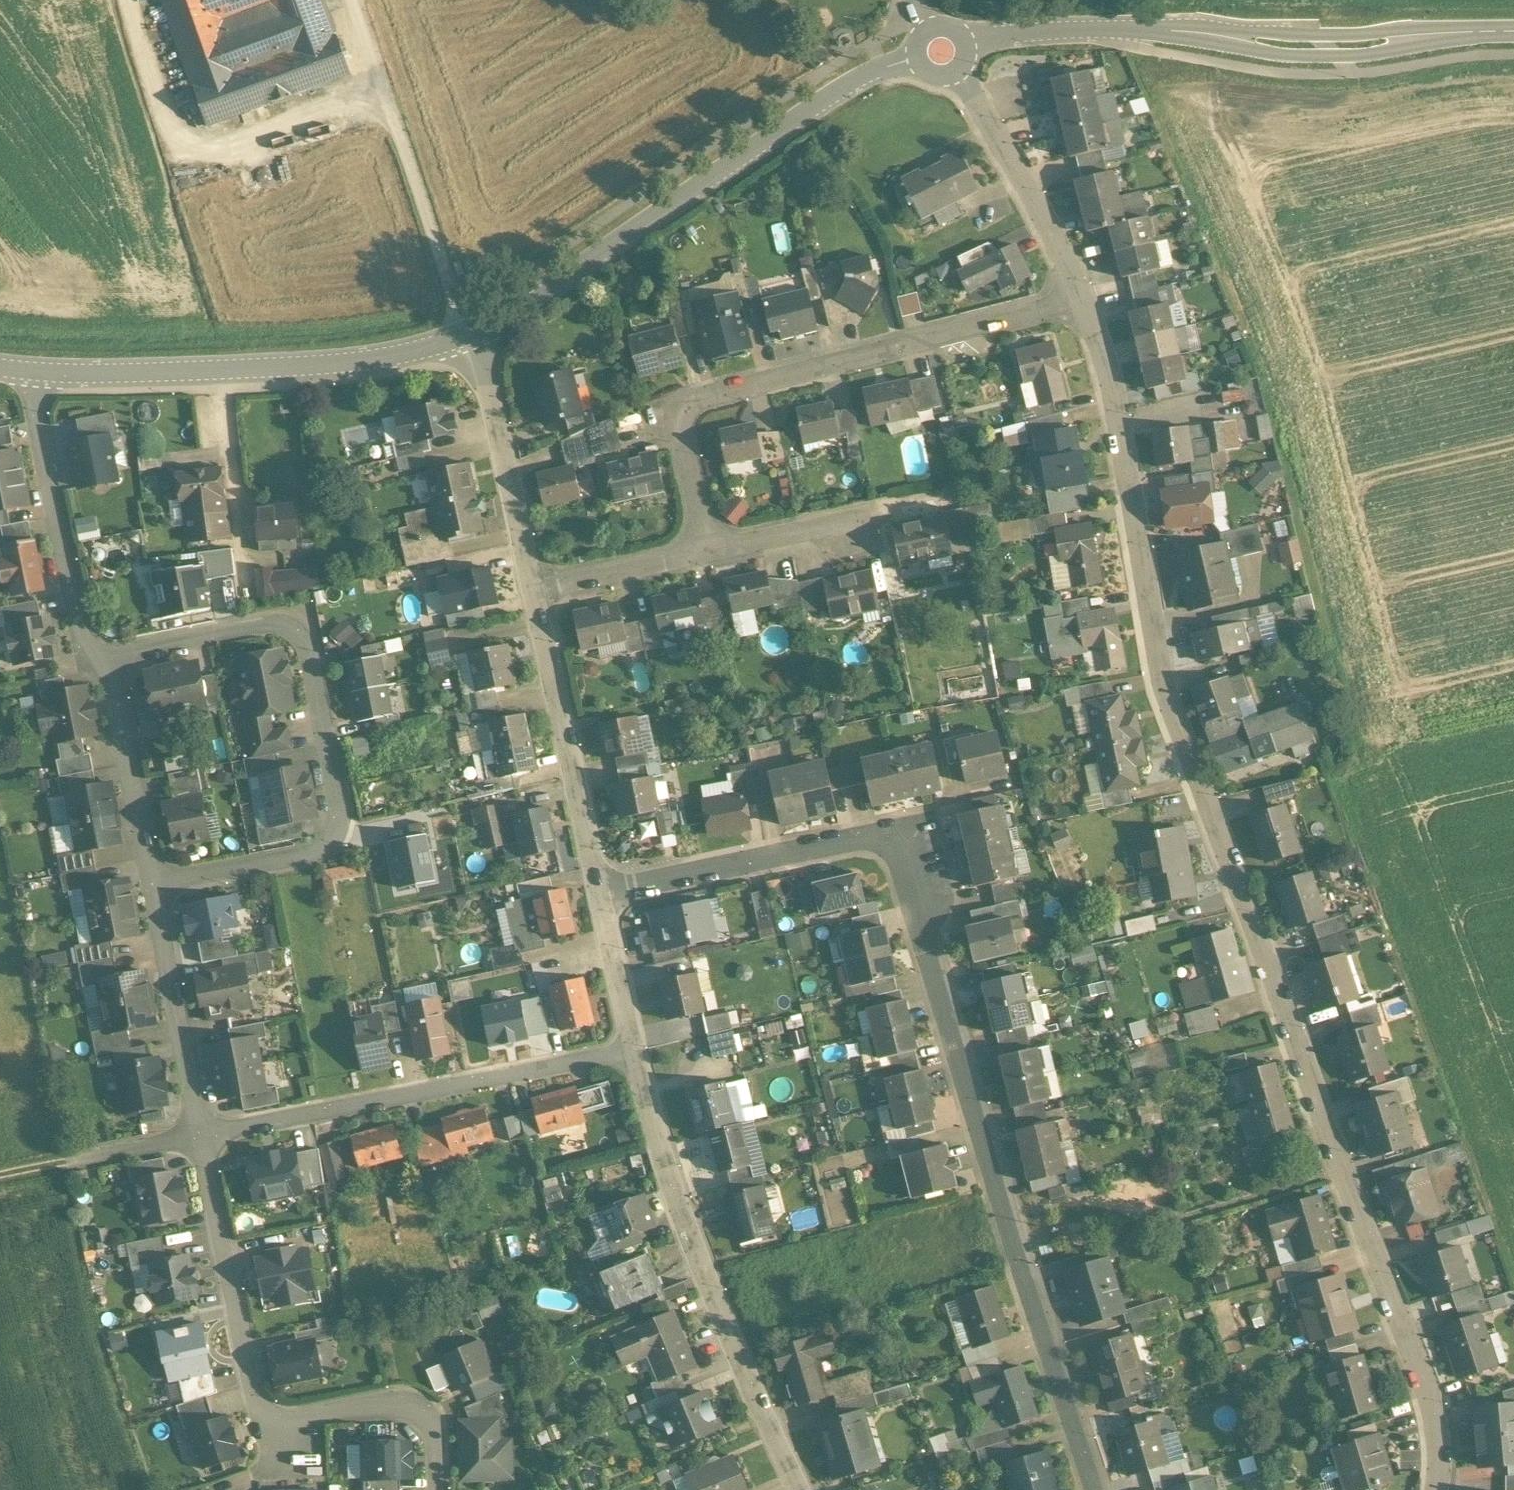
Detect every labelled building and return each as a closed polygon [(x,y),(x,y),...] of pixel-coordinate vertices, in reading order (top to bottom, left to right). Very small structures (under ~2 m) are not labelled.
[(208,127),(252,111),(226,35),(214,0),(163,0),(208,127)] [(226,35),(250,26),(277,102),(289,97),(262,21),(276,16),(270,0),(214,0),(226,35)] [(276,16),(262,21),(289,97),(352,75),(324,0),(270,0),(276,16)] [(250,26),(226,35),(252,111),(277,102),(250,26)] [(1064,65),(1038,71),(1041,82),(1053,79),(1067,76),(1065,69),(1064,65)] [(1100,69),(1088,71),(1094,98),(1106,95),(1100,69)] [(1067,76),(1053,79),(1059,106),(1094,98),(1088,71),(1067,76)] [(1106,95),(1094,98),(1098,113),(1100,123),(1118,119),(1112,94),(1106,95)] [(1144,97),(1132,102),(1138,114),(1150,112),(1144,97)] [(1094,98),(1059,106),(1065,131),(1100,123),(1098,113),(1094,98)] [(1138,114),(1118,119),(1121,131),(1141,126),(1138,114)] [(1118,119),(1100,123),(1106,149),(1123,145),(1124,145),(1121,131),(1118,119)] [(1100,123),(1065,131),(1071,157),(1076,156),(1106,149),(1100,123)] [(1123,145),(1106,149),(1109,160),(1126,157),(1123,145)] [(1106,149),(1076,156),(1079,168),(1105,162),(1109,160),(1106,149)] [(960,151),(942,160),(946,167),(936,172),(934,169),(922,174),(920,171),(902,180),(922,220),(934,214),(934,213),(957,202),(979,190),(960,151)] [(1105,162),(1079,168),(1082,179),(1107,173),(1105,162)] [(1082,179),(1077,180),(1083,206),(1118,198),(1112,172),(1082,179)] [(1141,192),(1118,198),(1124,223),(1147,218),(1141,192)] [(1118,198),(1083,206),(1089,231),(1111,226),(1124,223),(1118,198)] [(957,202),(934,213),(934,214),(940,226),(963,214),(957,202)] [(717,205),(709,207),(706,207),(709,218),(720,215),(717,205)] [(1124,223),(1111,226),(1117,251),(1153,243),(1147,218),(1124,223)] [(1192,222),(1184,224),(1186,233),(1194,232),(1192,222)] [(1167,240),(1153,243),(1159,269),(1173,266),(1167,240)] [(1153,243),(1117,251),(1123,278),(1129,276),(1154,270),(1159,269),(1153,243)] [(985,245),(958,258),(964,270),(990,258),(985,245)] [(964,270),(959,273),(968,292),(998,278),(1003,288),(1002,288),(1003,289),(1031,276),(1030,275),(1029,275),(1016,246),(1017,246),(1016,245),(990,258),(964,270)] [(870,256),(845,263),(848,277),(847,277),(847,279),(849,279),(837,299),(852,308),(865,315),(878,293),(872,289),(876,282),(870,256)] [(815,266),(802,269),(807,289),(808,289),(811,302),(823,299),(815,266)] [(1154,270),(1129,276),(1131,288),(1157,282),(1154,270)] [(744,273),(731,276),(736,295),(737,295),(739,302),(751,299),(744,273)] [(731,276),(689,287),(694,306),(736,295),(731,276)] [(1157,282),(1131,288),(1134,300),(1160,294),(1158,288),(1157,282)] [(1160,294),(1162,305),(1167,304),(1175,302),(1171,285),(1158,288),(1160,294)] [(786,294),(783,295),(784,299),(766,303),(765,300),(763,300),(768,319),(772,334),(780,332),(782,341),(819,331),(811,302),(808,289),(807,289),(804,290),(804,291),(786,296),(786,295),(786,294)] [(918,293),(898,298),(903,317),(922,313),(918,293)] [(1134,300),(1137,311),(1162,305),(1160,294),(1134,300)] [(736,295),(694,306),(695,306),(701,333),(708,360),(751,349),(739,302),(737,295),(736,295)] [(762,296),(751,299),(753,307),(755,317),(757,322),(768,319),(763,300),(762,296)] [(852,308),(837,299),(824,303),(830,327),(850,323),(848,316),(852,308)] [(1180,302),(1175,304),(1175,303),(1167,305),(1168,305),(1167,305),(1172,325),(1185,322),(1180,302)] [(1137,311),(1132,312),(1137,338),(1153,335),(1152,335),(1173,330),(1172,325),(1167,305),(1168,305),(1167,305),(1167,304),(1162,305),(1137,311)] [(695,306),(683,309),(690,336),(701,333),(695,306)] [(683,309),(669,313),(673,328),(674,328),(677,339),(690,336),(683,309)] [(1184,327),(1173,330),(1179,355),(1191,353),(1184,327)] [(673,328),(630,340),(639,376),(684,364),(677,339),(674,328),(673,328)] [(1173,330),(1152,335),(1153,335),(1137,338),(1143,363),(1179,355),(1173,330)] [(1054,343),(1018,353),(1032,407),(1041,405),(1054,402),(1067,399),(1067,398),(1060,373),(1061,373),(1054,343)] [(1179,355),(1143,363),(1149,386),(1148,387),(1149,388),(1154,387),(1180,381),(1185,379),(1185,378),(1184,378),(1179,355)] [(571,371),(535,380),(546,425),(566,420),(583,416),(583,415),(571,371)] [(935,378),(911,383),(916,407),(940,401),(935,378)] [(1185,379),(1180,381),(1183,394),(1194,391),(1191,378),(1185,379)] [(910,380),(864,390),(872,427),(887,424),(918,417),(916,407),(911,383),(910,380)] [(1180,381),(1154,387),(1157,400),(1183,394),(1180,381)] [(1241,391),(1222,393),(1223,403),(1242,402),(1241,391)] [(1054,402),(1041,405),(1032,407),(1025,409),(1028,422),(1037,419),(1057,414),(1054,402)] [(442,404),(409,411),(410,413),(397,416),(403,440),(403,442),(416,439),(416,442),(429,439),(454,433),(453,429),(456,428),(453,417),(450,417),(449,412),(444,413),(442,404)] [(832,404),(817,407),(799,411),(801,424),(800,424),(804,443),(820,440),(840,436),(833,404),(832,404)] [(1025,409),(1013,413),(1016,425),(1028,422),(1025,409)] [(583,416),(566,420),(571,437),(588,430),(596,426),(593,412),(583,415),(583,416)] [(1057,414),(1037,419),(1039,435),(1065,431),(1062,412),(1057,414)] [(114,413),(77,420),(82,443),(109,437),(109,439),(119,437),(114,413)] [(856,414),(839,417),(841,424),(845,423),(849,444),(862,441),(856,414)] [(1266,416),(1257,418),(1262,441),(1271,439),(1266,416)] [(918,417),(887,424),(889,436),(921,429),(918,417)] [(596,426),(588,430),(592,450),(593,456),(621,450),(614,418),(596,426)] [(1223,421),(1206,424),(1210,454),(1211,454),(1227,451),(1225,435),(1223,421)] [(1206,424),(1187,427),(1192,462),(1191,462),(1192,474),(1214,471),(1211,454),(1210,454),(1206,424)] [(756,425),(722,432),(724,445),(723,445),(727,464),(762,457),(759,439),(756,425)] [(0,428),(0,448),(14,445),(11,426),(0,428)] [(946,427),(936,429),(938,440),(949,438),(946,427)] [(1187,427),(1154,432),(1159,467),(1191,462),(1192,462),(1187,427)] [(1065,431),(1039,435),(1044,461),(1048,487),(1060,485),(1086,481),(1076,429),(1065,431)] [(588,430),(571,437),(562,442),(565,456),(592,450),(588,430)] [(1236,433),(1225,435),(1227,451),(1239,449),(1236,433)] [(780,435),(767,438),(772,461),(785,458),(780,435)] [(82,443),(72,444),(74,457),(72,460),(73,467),(74,468),(74,467),(77,470),(81,488),(109,482),(117,480),(109,439),(109,437),(82,443)] [(767,438),(759,439),(762,457),(763,463),(772,461),(767,438)] [(416,439),(403,442),(403,440),(393,442),(397,458),(424,452),(424,453),(432,451),(429,439),(416,442),(416,439)] [(820,440),(804,443),(807,455),(823,452),(820,440)] [(24,478),(19,450),(0,454),(0,483),(24,478)] [(592,450),(565,456),(568,469),(573,467),(595,462),(593,456),(592,450)] [(1227,451),(1211,454),(1214,471),(1230,469),(1227,451)] [(424,452),(397,458),(400,472),(427,466),(424,453),(424,452)] [(656,453),(640,456),(640,459),(607,466),(616,502),(665,491),(657,457),(656,453)] [(160,455),(139,458),(140,470),(162,467),(160,455)] [(1048,487),(1044,461),(1038,462),(1042,488),(1048,487)] [(468,463),(428,472),(436,507),(476,499),(471,479),(469,480),(466,465),(468,465),(468,463)] [(982,465),(969,468),(973,485),(986,482),(982,465)] [(568,469),(538,476),(545,506),(580,498),(573,467),(568,469)] [(222,468),(177,473),(180,502),(182,502),(185,522),(187,543),(231,538),(222,468)] [(1271,481),(1261,470),(1251,479),(1262,490),(1271,481)] [(1214,471),(1192,474),(1194,488),(1206,487),(1207,495),(1217,493),(1214,471)] [(1192,474),(1165,478),(1167,492),(1194,488),(1192,474)] [(0,483),(0,511),(8,510),(30,505),(24,478),(0,483)] [(1086,481),(1060,485),(1062,499),(1088,495),(1086,481)] [(1167,492),(1163,493),(1168,527),(1188,524),(1188,525),(1191,528),(1200,526),(1203,523),(1202,522),(1211,521),(1207,495),(1206,487),(1194,488),(1167,492)] [(1217,493),(1207,495),(1211,521),(1227,518),(1223,492),(1217,493)] [(1088,495),(1062,499),(1064,513),(1065,512),(1090,508),(1088,495)] [(476,499),(436,507),(439,520),(438,521),(441,538),(442,540),(450,538),(460,536),(460,537),(483,532),(479,514),(477,504),(476,499)] [(483,502),(477,504),(479,514),(485,513),(483,502)] [(741,507),(734,503),(729,510),(741,517),(746,509),(741,507)] [(294,506),(257,509),(260,540),(278,538),(297,536),(294,506)] [(436,507),(416,512),(422,538),(417,539),(418,542),(423,542),(441,538),(438,521),(439,520),(436,507)] [(964,508),(944,513),(945,517),(946,517),(952,544),(970,541),(964,508)] [(0,511),(0,526),(1,526),(2,527),(11,525),(8,510),(0,511)] [(416,512),(396,517),(403,546),(418,542),(417,539),(422,538),(416,512)] [(1064,513),(1038,517),(1041,534),(1056,532),(1056,531),(1068,529),(1066,514),(1065,512),(1064,513)] [(79,535),(98,533),(96,516),(76,519),(79,535)] [(945,517),(895,528),(894,527),(893,528),(901,565),(903,565),(902,564),(923,560),(952,554),(954,554),(952,544),(946,517),(945,517)] [(1286,518),(1278,519),(1282,533),(1290,531),(1286,518)] [(11,525),(2,527),(2,528),(6,548),(33,543),(29,521),(11,525)] [(1258,524),(1220,533),(1222,545),(1224,544),(1227,560),(1245,556),(1265,551),(1262,538),(1258,524)] [(1068,529),(1056,531),(1056,532),(1060,556),(1061,561),(1071,559),(1075,587),(1101,583),(1096,555),(1097,554),(1092,525),(1068,529)] [(1272,535),(1262,538),(1265,551),(1276,549),(1272,535)] [(297,536),(278,538),(279,550),(298,549),(297,536)] [(278,538),(260,540),(261,552),(279,550),(278,538)] [(441,538),(423,542),(428,563),(454,557),(450,538),(442,540),(441,538)] [(33,543),(6,548),(9,562),(0,564),(4,581),(12,579),(15,594),(43,588),(34,542),(33,543)] [(418,542),(403,546),(408,567),(428,563),(423,542),(418,542)] [(1297,542),(1281,546),(1286,564),(1301,560),(1300,555),(1297,542)] [(1222,545),(1177,555),(1190,610),(1236,599),(1234,587),(1229,565),(1227,560),(1224,544),(1222,545)] [(232,549),(199,553),(200,566),(202,582),(207,581),(236,575),(232,549)] [(1049,558),(1054,591),(1075,587),(1071,559),(1061,561),(1060,556),(1049,558)] [(446,560),(425,564),(425,565),(427,576),(428,578),(449,574),(446,560)] [(1238,563),(1229,565),(1234,587),(1243,585),(1238,563)] [(425,565),(405,570),(407,580),(427,576),(425,565)] [(193,566),(178,569),(178,568),(164,571),(164,570),(152,572),(155,588),(157,587),(163,619),(211,609),(208,595),(210,594),(207,581),(202,582),(200,566),(194,567),(193,566)] [(287,572),(273,573),(272,569),(257,570),(259,597),(274,595),(274,596),(302,590),(300,579),(300,578),(287,579),(287,573),(287,572)] [(490,569),(439,580),(441,590),(447,615),(483,607),(498,604),(490,569)] [(318,570),(287,573),(287,579),(300,578),(300,579),(319,577),(318,570)] [(871,572),(825,582),(829,602),(833,619),(880,608),(872,572),(871,572)] [(767,573),(727,582),(734,612),(754,608),(773,603),(774,603),(771,589),(767,573)] [(319,577),(300,579),(302,590),(312,588),(320,587),(319,577)] [(824,578),(799,583),(804,607),(829,602),(825,582),(824,578)] [(771,589),(774,603),(773,603),(775,614),(804,607),(799,583),(771,589)] [(678,593),(653,599),(657,617),(661,635),(662,634),(704,625),(707,624),(701,600),(699,589),(679,594),(678,593)] [(716,597),(701,600),(707,624),(704,625),(707,637),(707,638),(724,634),(716,597)] [(1088,598),(1060,602),(1063,618),(1063,621),(1079,618),(1079,617),(1091,614),(1088,598)] [(1283,600),(1269,603),(1272,616),(1286,613),(1283,600)] [(38,601),(3,608),(6,627),(10,626),(10,625),(41,619),(38,601)] [(1060,602),(1044,605),(1047,620),(1063,618),(1060,602)] [(1269,603),(1252,608),(1255,620),(1272,616),(1269,603)] [(619,604),(574,614),(582,649),(626,640),(627,639),(624,625),(619,604)] [(483,607),(447,615),(449,627),(486,620),(483,607)] [(754,608),(734,612),(739,634),(742,636),(750,635),(752,631),(750,623),(757,621),(754,608)] [(1252,608),(1213,617),(1215,629),(1239,623),(1255,620),(1252,608)] [(1091,614),(1079,617),(1079,618),(1084,647),(1094,645),(1099,671),(1125,666),(1120,640),(1121,639),(1115,610),(1091,614)] [(41,619),(10,625),(10,626),(12,639),(9,640),(11,652),(15,651),(17,664),(57,656),(54,643),(58,642),(55,630),(52,631),(49,617),(41,619)] [(657,617),(639,621),(646,650),(665,646),(662,634),(661,635),(657,617)] [(1079,618),(1063,621),(1063,618),(1047,620),(1054,658),(1085,652),(1084,647),(1079,618)] [(330,631),(339,644),(356,631),(347,619),(330,631)] [(1255,620),(1239,623),(1246,650),(1261,647),(1257,631),(1255,620)] [(639,621),(624,625),(627,639),(626,640),(629,654),(646,650),(639,621)] [(1215,629),(1196,633),(1203,660),(1246,650),(1239,623),(1215,629)] [(704,625),(662,634),(665,646),(707,637),(704,625)] [(1272,628),(1257,631),(1261,647),(1262,651),(1277,648),(1272,628)] [(444,629),(424,633),(426,644),(447,640),(444,629)] [(1315,629),(1297,634),(1299,643),(1317,639),(1315,629)] [(447,640),(426,644),(431,665),(451,660),(447,640)] [(362,648),(364,659),(380,656),(388,654),(385,643),(362,648)] [(506,645),(470,653),(479,692),(495,689),(515,684),(506,645)] [(1094,645),(1084,647),(1085,652),(1089,673),(1099,671),(1094,645)] [(243,658),(239,659),(243,679),(234,681),(229,688),(232,702),(240,707),(248,706),(251,716),(251,718),(271,714),(294,709),(289,683),(292,682),(291,681),(289,681),(286,666),(288,666),(288,664),(285,665),(282,650),(243,658)] [(1226,660),(1228,671),(1264,663),(1261,652),(1226,660)] [(466,695),(479,692),(470,653),(457,656),(466,695)] [(386,686),(380,656),(364,659),(347,663),(351,687),(346,688),(347,694),(386,686)] [(1018,661),(1003,664),(1005,678),(1021,675),(1018,661)] [(198,663),(171,668),(180,712),(205,707),(206,707),(201,677),(198,663)] [(171,668),(146,673),(150,697),(155,717),(156,717),(180,712),(171,668)] [(950,681),(952,692),(985,686),(982,674),(950,681)] [(215,675),(201,677),(206,707),(205,707),(206,713),(222,710),(215,675)] [(1228,676),(1192,689),(1207,732),(1223,726),(1227,738),(1247,730),(1245,723),(1236,699),(1230,680),(1228,676)] [(1241,676),(1230,680),(1236,699),(1248,695),(1244,682),(1241,676)] [(64,678),(38,683),(42,698),(50,696),(49,695),(67,691),(64,678)] [(1107,682),(1078,687),(1082,704),(1087,703),(1087,702),(1110,697),(1107,682)] [(392,716),(386,686),(347,694),(348,700),(353,699),(359,722),(376,719),(392,716)] [(67,691),(49,695),(50,696),(52,706),(40,709),(45,733),(56,731),(58,742),(83,738),(96,735),(87,687),(67,691)] [(1082,704),(1078,687),(1066,689),(1070,707),(1073,706),(1082,704)] [(495,689),(479,692),(466,695),(466,700),(469,711),(499,705),(495,689)] [(1110,697),(1087,702),(1087,703),(1093,733),(1096,747),(1095,747),(1095,748),(1144,738),(1144,737),(1143,737),(1137,710),(1126,713),(1122,695),(1110,697)] [(150,697),(136,700),(143,736),(159,733),(156,717),(155,717),(150,697)] [(678,700),(667,702),(670,713),(680,710),(678,700)] [(1301,702),(1245,723),(1247,730),(1248,731),(1267,724),(1277,753),(1292,747),(1313,740),(1314,740),(1301,702)] [(1082,704),(1073,706),(1080,736),(1093,733),(1087,703),(1082,704)] [(469,711),(466,712),(470,728),(488,724),(488,722),(502,719),(499,705),(469,711)] [(466,712),(458,714),(461,730),(463,732),(465,733),(468,734),(471,733),(470,728),(466,712)] [(271,714),(251,718),(251,716),(245,718),(251,747),(256,745),(259,757),(278,753),(294,750),(289,726),(274,730),(271,714)] [(399,714),(392,716),(376,719),(379,731),(402,726),(399,714)] [(502,719),(488,722),(488,724),(494,750),(531,742),(525,716),(526,715),(526,714),(502,719)] [(643,752),(647,751),(652,750),(645,716),(636,717),(643,752)] [(636,717),(602,724),(609,760),(616,758),(643,753),(643,752),(636,717)] [(488,724),(470,728),(471,733),(473,741),(472,741),(473,744),(475,754),(494,750),(488,724)] [(1267,724),(1248,731),(1247,730),(1227,738),(1223,726),(1207,732),(1221,773),(1277,753),(1267,724)] [(958,743),(957,743),(962,763),(967,783),(1008,773),(998,734),(958,743)] [(957,737),(944,740),(950,765),(962,763),(957,743),(958,743),(957,738),(957,737)] [(83,738),(58,742),(62,759),(86,755),(83,738)] [(1144,738),(1095,748),(1096,749),(1099,763),(1105,792),(1106,794),(1130,789),(1141,786),(1138,768),(1149,766),(1143,739),(1144,739),(1144,738)] [(1313,740),(1292,747),(1296,758),(1317,750),(1313,740)] [(531,742),(494,750),(497,764),(500,776),(500,777),(514,774),(538,769),(538,768),(537,768),(531,742)] [(932,746),(863,762),(868,783),(873,805),(942,788),(932,746)] [(474,754),(480,780),(490,778),(488,766),(497,764),(494,750),(475,754),(474,754)] [(643,753),(616,758),(619,770),(647,765),(650,764),(647,751),(643,752),(643,753)] [(278,753),(259,757),(244,760),(248,779),(262,776),(262,775),(281,771),(278,753)] [(62,759),(57,760),(60,777),(94,771),(91,754),(86,755),(62,759)] [(751,759),(730,762),(732,774),(753,770),(751,759)] [(863,762),(828,770),(833,791),(868,783),(863,762)] [(826,763),(797,770),(808,818),(838,811),(833,791),(828,770),(826,763)] [(1094,799),(1101,797),(1100,793),(1105,792),(1099,763),(1087,766),(1094,799)] [(497,764),(488,766),(490,778),(500,776),(497,764)] [(647,765),(619,770),(621,784),(650,777),(647,765)] [(281,771),(262,775),(262,776),(267,800),(314,791),(311,777),(309,777),(307,771),(302,767),(281,771)] [(169,775),(174,802),(202,797),(202,798),(204,798),(199,769),(169,774),(169,775)] [(753,770),(732,774),(736,797),(744,795),(747,807),(759,805),(755,780),(753,770)] [(797,770),(770,777),(776,801),(781,825),(808,818),(797,770)] [(60,777),(59,777),(62,795),(68,794),(68,792),(97,787),(94,771),(60,777)] [(490,778),(480,780),(484,796),(517,789),(514,774),(500,777),(500,776),(490,778)] [(663,775),(650,777),(657,811),(658,813),(661,812),(670,810),(663,775)] [(621,784),(616,785),(623,819),(657,811),(650,777),(621,784)] [(770,777),(755,780),(759,805),(776,801),(770,777)] [(1310,777),(1294,780),(1298,794),(1313,789),(1310,777)] [(1294,780),(1263,788),(1268,802),(1298,794),(1294,780)] [(97,787),(68,792),(68,794),(74,823),(116,815),(113,802),(116,802),(113,784),(97,787)] [(1130,789),(1106,794),(1105,792),(1100,793),(1101,797),(1104,809),(1133,803),(1130,789)] [(314,791),(267,800),(272,825),(272,826),(291,822),(308,819),(312,818),(316,812),(314,806),(316,805),(314,791)] [(995,794),(972,800),(975,812),(998,806),(995,794)] [(52,824),(69,822),(66,795),(49,797),(52,824)] [(736,797),(705,802),(711,835),(729,832),(734,834),(739,833),(743,830),(743,829),(751,828),(747,807),(744,795),(736,797)] [(210,839),(202,798),(202,797),(174,802),(164,804),(169,827),(173,827),(176,845),(210,839)] [(975,812),(961,815),(966,839),(1004,830),(998,806),(975,812)] [(546,807),(514,815),(521,842),(524,858),(556,851),(546,807)] [(1285,807),(1253,818),(1267,862),(1299,851),(1285,807)] [(497,810),(475,815),(478,830),(484,828),(489,849),(505,846),(497,810)] [(670,810),(661,812),(662,814),(657,815),(662,837),(676,834),(670,810)] [(116,815),(74,823),(79,850),(79,852),(93,849),(121,844),(116,815)] [(291,822),(294,840),(302,838),(309,823),(308,819),(291,822)] [(291,822),(272,826),(272,825),(257,828),(261,846),(294,840),(291,822)] [(74,823),(52,828),(58,855),(79,850),(74,823)] [(409,826),(411,838),(425,835),(422,823),(409,826)] [(1069,823),(1054,825),(1056,839),(1071,838),(1069,823)] [(1017,827),(1004,830),(1009,854),(1023,850),(1017,827)] [(1178,828),(1139,835),(1147,876),(1152,876),(1186,869),(1178,828)] [(1004,830),(966,839),(972,862),(1009,854),(1004,830)] [(427,834),(425,835),(411,838),(390,842),(399,889),(437,882),(427,834)] [(508,862),(524,858),(521,842),(505,846),(508,862)] [(79,850),(58,855),(61,875),(97,868),(93,849),(79,852),(79,850)] [(1009,854),(972,862),(977,886),(991,883),(1015,878),(1009,854)] [(366,863),(322,872),(327,899),(339,896),(336,882),(369,875),(366,863)] [(1340,867),(1326,871),(1330,884),(1344,880),(1340,867)] [(97,868),(61,875),(65,893),(86,889),(86,888),(100,885),(97,868)] [(1186,869),(1152,876),(1154,889),(1158,888),(1159,900),(1190,894),(1186,869)] [(1311,873),(1277,884),(1291,928),(1316,920),(1325,917),(1311,873)] [(859,874),(815,883),(820,908),(821,914),(866,904),(859,874)] [(550,877),(519,884),(521,896),(552,889),(550,877)] [(1015,878),(991,883),(994,895),(1017,889),(1015,878)] [(100,885),(86,888),(86,889),(92,916),(135,907),(133,896),(133,894),(131,894),(128,880),(100,885)] [(815,883),(799,887),(804,912),(820,908),(815,883)] [(1017,889),(994,895),(997,906),(1020,901),(1017,889)] [(566,890),(511,902),(521,949),(522,954),(546,948),(544,939),(575,932),(566,890)] [(769,894),(754,897),(759,922),(774,919),(769,894)] [(214,899),(203,901),(204,903),(186,907),(189,919),(187,919),(187,920),(189,932),(189,933),(191,933),(193,942),(199,941),(222,936),(221,929),(237,926),(231,898),(214,901),(214,899)] [(997,906),(992,907),(996,922),(1011,919),(1011,920),(1024,918),(1020,901),(997,906)] [(703,902),(650,914),(654,930),(654,933),(661,931),(665,949),(665,951),(688,945),(712,940),(703,902)] [(135,907),(92,916),(97,942),(97,944),(111,941),(139,936),(136,921),(137,921),(135,907)] [(977,911),(980,927),(992,924),(992,923),(996,922),(992,907),(977,911)] [(879,913),(853,919),(856,933),(883,927),(879,913)] [(1344,915),(1318,923),(1316,920),(1322,939),(1323,939),(1347,931),(1350,931),(1344,915)] [(1153,916),(1126,922),(1129,937),(1157,930),(1153,916)] [(1011,920),(1017,945),(1030,943),(1024,918),(1011,920)] [(996,922),(992,923),(992,924),(980,927),(969,930),(969,929),(968,929),(975,961),(976,961),(976,960),(1017,951),(1017,952),(1018,951),(1017,945),(1011,920),(1011,919),(996,922)] [(856,933),(841,937),(847,961),(890,951),(884,927),(883,927),(856,933)] [(654,930),(640,933),(645,955),(653,953),(653,952),(665,949),(661,931),(654,933),(654,930)] [(1230,931),(1194,941),(1204,978),(1211,1002),(1255,990),(1245,958),(1238,960),(1230,931)] [(1347,931),(1323,939),(1327,953),(1352,945),(1347,931)] [(222,936),(199,941),(203,963),(223,959),(239,956),(238,951),(235,940),(224,942),(222,936)] [(111,941),(97,944),(97,942),(76,946),(79,965),(115,958),(111,941)] [(688,945),(665,951),(665,949),(653,952),(653,953),(656,965),(691,957),(688,945)] [(1352,945),(1327,953),(1330,961),(1344,956),(1344,957),(1355,953),(1352,945)] [(255,947),(238,951),(239,956),(256,953),(255,947)] [(521,949),(491,956),(495,971),(520,966),(525,965),(522,954),(521,949)] [(890,951),(847,961),(853,987),(870,983),(895,977),(896,977),(890,951)] [(1083,952),(1071,955),(1074,968),(1086,965),(1083,952)] [(239,956),(223,959),(225,971),(245,967),(246,977),(260,974),(256,953),(239,956)] [(1344,956),(1330,961),(1310,967),(1313,976),(1310,977),(1320,1010),(1346,1002),(1357,998),(1344,957),(1344,956)] [(115,958),(79,965),(84,988),(100,985),(99,980),(118,977),(115,958)] [(1011,964),(982,971),(985,983),(1014,976),(1011,964)] [(225,971),(197,976),(203,1004),(205,1003),(208,1015),(209,1021),(226,1018),(224,1011),(252,1005),(246,977),(245,967),(225,971)] [(118,977),(99,980),(100,985),(104,1007),(153,998),(152,991),(150,991),(146,971),(118,977)] [(696,974),(661,982),(670,1020),(704,1013),(696,974)] [(985,983),(984,983),(990,1008),(1026,1000),(1020,974),(1014,976),(985,983)] [(895,977),(870,983),(873,996),(898,991),(895,977)] [(1204,978),(1182,984),(1188,1008),(1211,1002),(1204,978)] [(583,979),(551,987),(562,1030),(594,1022),(583,979)] [(1096,985),(1086,987),(1089,1000),(1099,997),(1096,985)] [(477,998),(485,1046),(535,1038),(526,990),(477,998)] [(898,991),(873,996),(876,1007),(904,1001),(902,990),(898,991)] [(1357,998),(1346,1002),(1350,1013),(1377,1004),(1373,993),(1357,998)] [(153,998),(104,1007),(108,1030),(109,1034),(129,1030),(156,1025),(152,1005),(154,1004),(153,998)] [(408,999),(395,1002),(401,1031),(413,1029),(408,1005),(409,1005),(408,999)] [(409,1005),(408,1005),(413,1029),(419,1060),(450,1054),(439,999),(409,1005)] [(876,1007),(868,1009),(868,1011),(869,1010),(875,1034),(911,1025),(905,1002),(906,1002),(906,1000),(904,1001),(876,1007)] [(1026,1000),(990,1008),(996,1034),(997,1034),(1026,1027),(1032,1026),(1026,1000)] [(395,1002),(371,1006),(374,1018),(381,1017),(385,1034),(401,1031),(395,1002)] [(1377,1004),(1350,1013),(1356,1031),(1375,1025),(1375,1026),(1383,1024),(1377,1004)] [(1214,1006),(1185,1014),(1191,1038),(1221,1030),(1214,1006)] [(740,1010),(728,1013),(732,1030),(744,1027),(740,1010)] [(728,1013),(704,1019),(708,1035),(709,1035),(732,1030),(728,1013)] [(374,1018),(352,1022),(362,1071),(391,1065),(385,1034),(381,1017),(374,1018)] [(264,1023),(229,1029),(232,1043),(255,1039),(256,1040),(267,1037),(264,1023)] [(911,1025),(875,1034),(880,1058),(880,1059),(888,1057),(916,1051),(918,1050),(917,1049),(911,1025)] [(1375,1025),(1356,1031),(1338,1037),(1352,1082),(1376,1075),(1389,1070),(1380,1041),(1376,1043),(1372,1027),(1375,1026),(1375,1025)] [(1026,1027),(997,1034),(1000,1045),(1028,1038),(1026,1027)] [(129,1030),(109,1034),(108,1030),(92,1033),(97,1056),(114,1052),(132,1049),(129,1030)] [(732,1030),(709,1035),(714,1058),(738,1053),(732,1030)] [(875,1034),(859,1038),(865,1063),(880,1059),(880,1058),(875,1034)] [(1028,1038),(1000,1045),(1002,1056),(1031,1050),(1028,1038)] [(232,1043),(211,1047),(213,1059),(216,1073),(260,1064),(256,1040),(255,1039),(232,1043)] [(132,1049),(114,1052),(117,1066),(152,1060),(150,1045),(132,1049)] [(1049,1045),(1036,1048),(1042,1074),(1055,1071),(1049,1045)] [(1002,1056),(1001,1056),(1007,1082),(1042,1074),(1036,1048),(1031,1050),(1002,1056)] [(916,1051),(888,1057),(890,1067),(890,1068),(918,1061),(916,1051)] [(1246,1053),(1224,1058),(1227,1071),(1248,1066),(1246,1053)] [(880,1059),(865,1063),(867,1073),(890,1067),(888,1057),(880,1059)] [(152,1060),(117,1066),(124,1102),(121,1107),(122,1113),(127,1116),(133,1115),(136,1111),(139,1110),(164,1105),(167,1104),(164,1089),(168,1088),(165,1073),(161,1074),(158,1059),(152,1060)] [(918,1061),(890,1068),(892,1078),(921,1071),(918,1061)] [(1274,1063),(1242,1072),(1252,1105),(1283,1096),(1274,1063)] [(260,1064),(216,1073),(221,1099),(242,1095),(265,1090),(265,1088),(260,1064)] [(892,1078),(886,1079),(887,1080),(893,1104),(928,1096),(922,1072),(923,1072),(923,1070),(921,1071),(892,1078)] [(1389,1070),(1376,1075),(1380,1086),(1393,1082),(1389,1070)] [(1055,1071),(1042,1074),(1048,1100),(1061,1097),(1055,1071)] [(1042,1074),(1007,1082),(1013,1108),(1014,1108),(1043,1102),(1048,1100),(1042,1074)] [(1393,1082),(1380,1086),(1383,1097),(1397,1093),(1397,1094),(1412,1089),(1408,1077),(1393,1082)] [(736,1125),(741,1123),(756,1119),(746,1080),(726,1085),(736,1125)] [(611,1081),(580,1088),(585,1109),(616,1102),(611,1081)] [(725,1082),(688,1092),(699,1134),(710,1131),(736,1125),(726,1085),(725,1082)] [(277,1086),(265,1088),(265,1090),(242,1095),(245,1111),(280,1104),(277,1086)] [(576,1089),(533,1101),(536,1109),(542,1133),(558,1128),(585,1121),(576,1089)] [(1412,1089),(1397,1094),(1402,1110),(1417,1105),(1412,1089)] [(1383,1097),(1357,1106),(1373,1158),(1413,1145),(1409,1132),(1402,1110),(1397,1094),(1397,1093),(1383,1097)] [(928,1096),(893,1104),(899,1128),(898,1128),(898,1130),(905,1128),(933,1121),(935,1121),(934,1119),(934,1120),(928,1096)] [(1283,1096),(1252,1105),(1261,1137),(1273,1134),(1292,1128),(1283,1096)] [(1043,1102),(1014,1108),(1017,1119),(1045,1112),(1043,1102)] [(899,1128),(893,1104),(879,1108),(887,1144),(907,1139),(905,1128),(898,1130),(898,1128),(899,1128)] [(164,1105),(139,1110),(142,1124),(167,1120),(164,1105)] [(1238,1109),(1248,1141),(1261,1137),(1252,1105),(1238,1109)] [(485,1107),(442,1119),(444,1123),(428,1128),(437,1162),(453,1157),(452,1151),(494,1139),(485,1107)] [(536,1109),(520,1114),(527,1137),(542,1133),(536,1109)] [(1045,1112),(1017,1119),(1019,1130),(1048,1123),(1045,1112)] [(520,1114),(504,1118),(511,1141),(527,1137),(520,1114)] [(1193,1124),(1196,1135),(1220,1129),(1217,1117),(1193,1124)] [(1054,1123),(1059,1148),(1073,1145),(1067,1120),(1054,1123)] [(905,1128),(907,1139),(917,1136),(936,1132),(933,1121),(905,1128)] [(1019,1130),(1017,1130),(1018,1132),(1024,1156),(1059,1148),(1054,1123),(1054,1122),(1048,1123),(1019,1130)] [(741,1123),(710,1131),(721,1173),(728,1171),(751,1166),(741,1123)] [(394,1125),(351,1137),(360,1169),(403,1156),(394,1125)] [(428,1128),(413,1132),(422,1166),(437,1162),(428,1128)] [(542,1133),(527,1137),(530,1150),(561,1141),(558,1128),(542,1133)] [(1261,1137),(1248,1141),(1249,1147),(1274,1140),(1273,1134),(1261,1137)] [(907,1139),(887,1144),(892,1160),(903,1157),(903,1156),(920,1151),(917,1136),(907,1139)] [(1249,1147),(1242,1149),(1246,1163),(1278,1154),(1274,1140),(1249,1147)] [(336,1142),(321,1146),(331,1182),(346,1178),(336,1142)] [(1460,1143),(1429,1153),(1435,1169),(1466,1159),(1460,1143)] [(920,1151),(903,1156),(903,1157),(914,1199),(957,1188),(952,1170),(959,1169),(956,1159),(950,1160),(946,1145),(920,1151)] [(1073,1145),(1059,1148),(1065,1174),(1079,1171),(1073,1145)] [(1059,1148),(1024,1156),(1030,1182),(1059,1175),(1065,1174),(1059,1148)] [(266,1157),(248,1161),(256,1202),(304,1193),(295,1151),(279,1155),(278,1152),(265,1155),(266,1157)] [(1429,1153),(1395,1164),(1400,1179),(1424,1171),(1424,1173),(1435,1169),(1429,1153)] [(164,1158),(128,1165),(132,1183),(138,1182),(137,1180),(167,1174),(164,1158)] [(1263,1158),(1253,1161),(1256,1172),(1266,1169),(1263,1158)] [(1395,1164),(1371,1171),(1376,1186),(1384,1184),(1400,1179),(1395,1164)] [(751,1166),(728,1171),(729,1174),(731,1184),(754,1178),(751,1166)] [(1065,1174),(1059,1175),(1062,1186),(1064,1186),(1081,1182),(1079,1171),(1065,1174)] [(1400,1179),(1384,1184),(1398,1224),(1433,1213),(1426,1190),(1428,1185),(1424,1173),(1424,1171),(1400,1179)] [(167,1174),(137,1180),(138,1182),(142,1201),(140,1201),(144,1224),(164,1220),(165,1224),(180,1221),(179,1217),(185,1216),(182,1201),(186,1200),(182,1181),(178,1182),(176,1173),(167,1174)] [(1059,1175),(1030,1182),(1033,1193),(1049,1189),(1062,1186),(1059,1175)] [(754,1178),(731,1184),(734,1195),(762,1188),(768,1186),(761,1176),(754,1178)] [(544,1179),(547,1200),(562,1198),(559,1177),(544,1179)] [(845,1178),(830,1182),(832,1192),(847,1188),(845,1178)] [(768,1186),(762,1188),(772,1225),(783,1214),(775,1185),(768,1186)] [(1062,1186),(1049,1189),(1051,1200),(1066,1196),(1064,1186),(1062,1186)] [(734,1195),(731,1196),(738,1226),(736,1226),(741,1243),(774,1234),(773,1230),(772,1225),(762,1188),(734,1195)] [(1319,1195),(1282,1206),(1283,1208),(1266,1213),(1272,1236),(1290,1231),(1298,1261),(1299,1262),(1319,1256),(1322,1255),(1322,1254),(1335,1250),(1319,1195)] [(644,1196),(604,1211),(615,1241),(639,1232),(655,1227),(644,1196)] [(591,1216),(602,1245),(610,1242),(615,1241),(604,1211),(591,1216)] [(1484,1218),(1468,1223),(1472,1235),(1488,1230),(1484,1218)] [(1468,1223),(1436,1233),(1439,1245),(1472,1235),(1468,1223)] [(1290,1231),(1272,1236),(1282,1266),(1298,1261),(1290,1231)] [(615,1241),(610,1242),(614,1254),(643,1243),(639,1232),(615,1241)] [(163,1237),(127,1244),(132,1268),(152,1264),(168,1260),(163,1237)] [(1115,1244),(1086,1253),(1090,1264),(1108,1259),(1108,1260),(1119,1257),(1115,1244)] [(1458,1247),(1420,1259),(1433,1297),(1471,1285),(1458,1247)] [(294,1249),(271,1253),(272,1258),(259,1260),(266,1297),(279,1295),(281,1305),(304,1300),(303,1290),(315,1288),(308,1251),(295,1253),(294,1249)] [(648,1255),(596,1276),(611,1312),(662,1291),(663,1291),(648,1255)] [(168,1260),(152,1264),(154,1278),(150,1279),(153,1291),(157,1290),(160,1305),(197,1297),(194,1283),(198,1282),(195,1270),(191,1271),(189,1256),(168,1260)] [(1319,1256),(1299,1262),(1298,1261),(1282,1266),(1285,1279),(1286,1279),(1304,1274),(1323,1268),(1319,1256)] [(1090,1264),(1067,1271),(1083,1325),(1124,1312),(1108,1260),(1108,1259),(1090,1264)] [(1277,1267),(1267,1270),(1270,1284),(1277,1282),(1285,1279),(1282,1266),(1277,1267)] [(1304,1274),(1286,1279),(1285,1279),(1277,1282),(1279,1290),(1281,1294),(1296,1289),(1296,1288),(1307,1285),(1304,1274)] [(1307,1285),(1296,1288),(1296,1289),(1313,1343),(1325,1339),(1352,1331),(1357,1329),(1341,1275),(1307,1285)] [(1217,1278),(1207,1281),(1211,1291),(1221,1288),(1217,1278)] [(663,1291),(662,1291),(666,1302),(689,1293),(684,1282),(663,1291)] [(1453,1296),(1457,1309),(1488,1299),(1484,1286),(1453,1296)] [(993,1287),(958,1299),(974,1346),(975,1348),(993,1341),(1010,1336),(993,1287)] [(1501,1295),(1504,1307),(1513,1304),(1513,1291),(1501,1295)] [(1492,1311),(1504,1307),(1501,1295),(1488,1299),(1492,1311)] [(1168,1297),(1129,1310),(1133,1322),(1160,1314),(1172,1310),(1173,1310),(1168,1297)] [(974,1346),(958,1299),(946,1303),(962,1351),(973,1347),(974,1346)] [(1492,1311),(1488,1299),(1457,1309),(1461,1321),(1480,1315),(1492,1311)] [(1201,1303),(1182,1309),(1185,1320),(1204,1315),(1201,1303)] [(1264,1309),(1254,1312),(1257,1322),(1267,1319),(1264,1309)] [(1172,1310),(1160,1314),(1164,1328),(1176,1324),(1172,1310)] [(672,1313),(639,1327),(639,1329),(647,1348),(650,1353),(660,1380),(661,1380),(679,1373),(694,1367),(672,1313)] [(1160,1314),(1133,1322),(1137,1336),(1141,1335),(1164,1328),(1160,1314)] [(1461,1321),(1443,1327),(1452,1354),(1459,1378),(1494,1366),(1486,1341),(1488,1341),(1487,1337),(1480,1315),(1461,1321)] [(202,1324),(191,1326),(158,1334),(170,1381),(180,1378),(211,1370),(206,1353),(208,1352),(202,1324)] [(331,1326),(296,1333),(298,1345),(315,1341),(316,1343),(334,1339),(331,1326)] [(639,1329),(613,1339),(621,1359),(647,1348),(639,1329)] [(1352,1331),(1325,1339),(1329,1352),(1356,1344),(1352,1331)] [(829,1334),(775,1350),(781,1369),(788,1367),(798,1404),(836,1393),(832,1381),(819,1384),(812,1360),(835,1354),(829,1334)] [(1505,1339),(1495,1335),(1487,1337),(1488,1341),(1486,1341),(1494,1366),(1512,1360),(1505,1339)] [(1131,1336),(1089,1348),(1106,1402),(1109,1401),(1133,1394),(1147,1390),(1131,1336)] [(298,1345),(270,1350),(277,1384),(322,1375),(316,1343),(315,1341),(298,1345)] [(993,1341),(975,1348),(974,1346),(973,1347),(962,1351),(965,1361),(967,1366),(998,1357),(993,1341)] [(480,1342),(441,1358),(454,1390),(488,1376),(493,1374),(480,1342)] [(1356,1344),(1329,1352),(1333,1363),(1360,1355),(1356,1344)] [(647,1348),(621,1359),(624,1364),(650,1353),(647,1348)] [(1333,1363),(1324,1366),(1337,1406),(1341,1420),(1364,1412),(1378,1408),(1361,1355),(1360,1355),(1333,1363)] [(998,1357),(967,1366),(972,1380),(990,1375),(990,1376),(1003,1372),(998,1357)] [(917,1362),(910,1371),(919,1378),(926,1369),(917,1362)] [(967,1366),(959,1369),(965,1388),(973,1385),(972,1380),(967,1366)] [(1003,1372),(990,1376),(990,1375),(972,1380),(973,1385),(980,1404),(997,1398),(1001,1411),(1007,1428),(1037,1417),(1020,1366),(1003,1372)] [(180,1378),(185,1403),(207,1396),(218,1393),(211,1370),(180,1378)] [(488,1376),(496,1395),(499,1394),(513,1388),(505,1370),(493,1374),(488,1376)] [(867,1370),(832,1381),(836,1393),(839,1404),(874,1394),(874,1393),(867,1370)] [(679,1373),(661,1380),(660,1380),(652,1383),(658,1399),(676,1391),(684,1387),(685,1388),(679,1373)] [(907,1383),(874,1393),(874,1394),(878,1407),(913,1397),(907,1383)] [(1503,1392),(1504,1398),(1506,1406),(1513,1405),(1513,1388),(1503,1392)] [(658,1399),(647,1403),(652,1414),(681,1403),(676,1391),(658,1399)] [(652,1414),(647,1417),(651,1425),(669,1433),(674,1447),(688,1441),(694,1443),(696,1438),(721,1428),(706,1392),(681,1403),(652,1414)] [(498,1421),(498,1422),(508,1418),(499,1394),(496,1395),(466,1408),(471,1422),(498,1421)] [(874,1394),(839,1404),(843,1417),(863,1411),(863,1412),(878,1407),(874,1394)] [(1133,1394),(1109,1401),(1110,1403),(1113,1413),(1137,1406),(1133,1394)] [(185,1403),(177,1406),(185,1430),(190,1429),(190,1428),(215,1419),(207,1396),(185,1403)] [(1495,1407),(1495,1411),(1475,1413),(1478,1439),(1513,1436),(1513,1405),(1506,1406),(1495,1407)] [(843,1417),(819,1424),(835,1478),(874,1467),(870,1451),(864,1431),(868,1430),(863,1412),(863,1411),(843,1417)] [(1001,1411),(975,1419),(971,1438),(1002,1429),(1007,1428),(1001,1411)] [(215,1419),(190,1428),(190,1429),(194,1441),(191,1442),(196,1457),(199,1456),(203,1469),(241,1457),(237,1444),(239,1443),(235,1428),(232,1429),(227,1415),(215,1419)] [(1156,1420),(1115,1432),(1128,1476),(1149,1470),(1169,1464),(1156,1420)] [(471,1422),(462,1422),(464,1479),(512,1478),(511,1442),(499,1442),(498,1422),(498,1421),(471,1422)] [(1373,1424),(1347,1432),(1350,1443),(1377,1435),(1373,1424)] [(971,1438),(969,1439),(972,1451),(976,1450),(976,1449),(1005,1441),(1002,1429),(971,1438)] [(1350,1443),(1333,1449),(1338,1465),(1341,1477),(1345,1489),(1362,1489),(1393,1481),(1379,1435),(1377,1435),(1350,1443)] [(1478,1439),(1480,1466),(1508,1464),(1513,1463),(1513,1436),(1478,1439)] [(1005,1441),(976,1449),(983,1471),(1003,1465),(1011,1462),(1005,1441)] [(410,1442),(363,1444),(365,1480),(401,1478),(411,1478),(411,1468),(413,1465),(413,1455),(410,1453),(410,1442)] [(1003,1465),(1011,1489),(1058,1489),(1051,1469),(1049,1470),(1044,1454),(1047,1453),(1046,1452),(1011,1462),(1003,1465)] [(687,1476),(693,1489),(748,1489),(734,1456),(687,1476)] [(1181,1460),(1171,1463),(1169,1464),(1149,1470),(1153,1483),(1185,1473),(1181,1460)] [(1338,1465),(1324,1469),(1321,1474),(1323,1479),(1327,1482),(1334,1480),(1341,1477),(1338,1465)] [(1153,1483),(1155,1489),(1171,1489),(1188,1485),(1185,1474),(1153,1483)] [(687,1476),(675,1481),(679,1489),(693,1489),(687,1476)] [(1334,1480),(1334,1481),(1337,1489),(1345,1489),(1341,1477),(1334,1480)] [(365,1480),(365,1489),(401,1489),(401,1478),(365,1480)] [(1171,1489),(1215,1489),(1211,1478),(1188,1485),(1171,1489)] [(1321,1484),(1322,1489),(1337,1489),(1334,1481),(1321,1484)]
